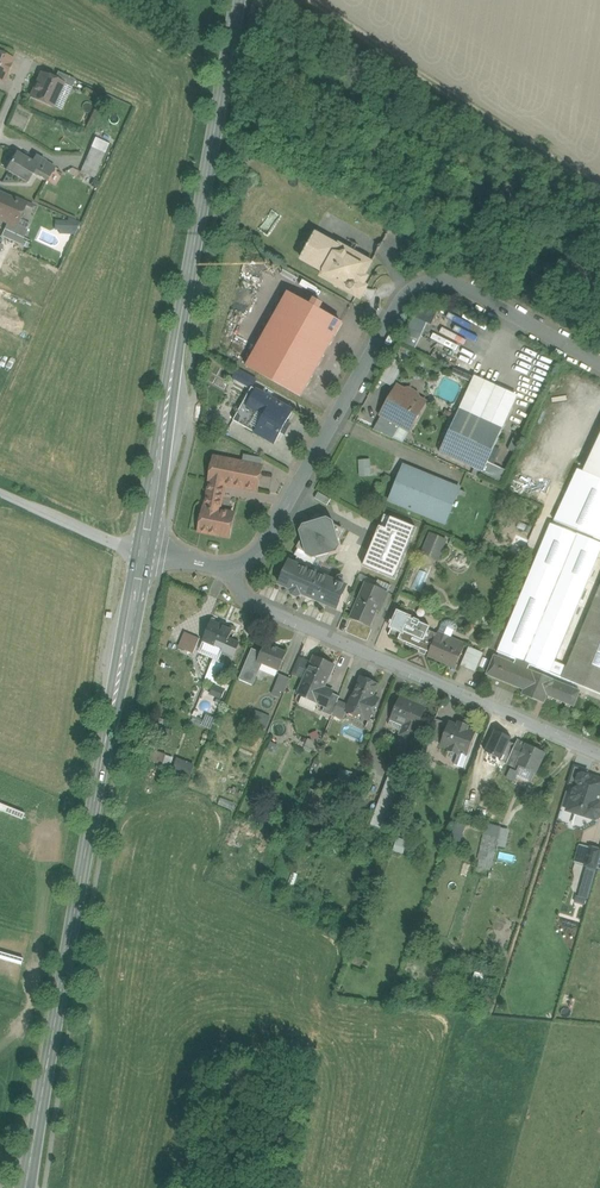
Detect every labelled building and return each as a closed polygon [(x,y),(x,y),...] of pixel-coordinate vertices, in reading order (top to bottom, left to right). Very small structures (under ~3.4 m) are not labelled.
[(2,81),(7,72),(8,72),(11,65),(10,65),(12,59),(0,53),(0,80),(2,81)] [(64,83),(42,73),(31,97),(53,107),(64,83)] [(81,172),(95,178),(110,143),(95,137),(81,172)] [(37,165),(17,154),(8,171),(29,181),(37,165)] [(0,194),(0,218),(15,225),(25,205),(0,194)] [(55,232),(77,233),(78,220),(55,219),(55,232)] [(352,254),(350,250),(342,245),(338,247),(322,275),(337,283),(336,285),(354,295),(361,284),(364,285),(366,281),(369,277),(365,275),(373,262),(362,256),(359,261),(350,257),(352,254)] [(342,324),(288,293),(247,367),(301,397),(342,324)] [(415,349),(423,335),(410,329),(403,344),(415,349)] [(389,364),(380,380),(392,387),(402,372),(389,364)] [(461,368),(455,366),(452,373),(470,379),(472,374),(460,370),(461,368)] [(460,409),(503,429),(518,396),(475,376),(460,409)] [(407,392),(397,386),(381,415),(402,427),(410,413),(411,413),(412,413),(418,417),(426,403),(416,397),(418,394),(409,389),(407,392)] [(293,411),(252,388),(234,421),(247,428),(275,444),(293,411)] [(474,469),(483,473),(488,462),(495,447),(503,429),(460,409),(440,453),(474,469)] [(516,434),(509,450),(516,453),(523,437),(516,434)] [(584,472),(599,480),(599,437),(584,472)] [(495,447),(488,462),(495,465),(501,450),(495,447)] [(262,467),(215,458),(210,481),(211,481),(211,482),(206,508),(204,508),(200,531),(215,535),(230,537),(234,514),(220,511),(225,484),(257,491),(262,467)] [(371,460),(359,460),(360,477),(372,476),(371,460)] [(495,465),(488,462),(483,473),(482,475),(502,484),(508,471),(495,465)] [(460,489),(404,466),(389,501),(401,506),(446,524),(460,489)] [(480,479),(482,475),(483,473),(474,469),(472,475),(480,479)] [(578,469),(553,524),(599,543),(599,480),(584,472),(578,469)] [(536,488),(533,494),(559,505),(562,500),(536,488)] [(331,499),(319,492),(315,498),(328,506),(331,499)] [(325,519),(316,514),(311,523),(325,519)] [(363,566),(395,579),(417,528),(385,515),(363,566)] [(325,519),(311,523),(302,539),(306,553),(316,558),(330,555),(339,538),(335,524),(325,519)] [(540,519),(530,542),(542,547),(498,652),(500,653),(544,672),(550,673),(578,605),(599,553),(599,543),(553,524),(540,519)] [(303,525),(300,531),(302,539),(311,523),(303,525)] [(344,529),(335,524),(339,538),(344,529)] [(431,534),(423,554),(438,560),(447,541),(431,534)] [(339,538),(330,555),(337,552),(341,546),(339,538)] [(306,553),(302,539),(297,548),(299,549),(306,553)] [(313,559),(307,555),(306,553),(299,549),(295,555),(298,557),(295,564),(312,571),(315,565),(318,559),(316,558),(313,559)] [(578,605),(599,614),(599,553),(578,605)] [(330,555),(316,558),(324,563),(325,563),(330,555)] [(318,559),(315,565),(312,571),(319,574),(319,573),(324,563),(318,559)] [(295,564),(295,563),(290,561),(287,566),(282,579),(280,584),(285,586),(285,587),(291,589),(290,591),(292,596),(297,598),(301,596),(302,594),(319,601),(329,578),(329,579),(329,578),(319,574),(312,571),(295,564)] [(419,570),(411,589),(421,593),(429,575),(419,570)] [(391,586),(379,580),(376,587),(385,591),(388,592),(391,586)] [(376,587),(367,583),(361,597),(351,618),(370,627),(377,611),(380,612),(389,593),(388,592),(385,591),(376,587)] [(346,590),(333,584),(324,604),(337,609),(346,590)] [(578,605),(550,673),(599,694),(599,614),(578,605)] [(431,627),(399,613),(392,627),(402,631),(398,639),(407,643),(407,645),(426,654),(427,652),(430,653),(438,634),(429,631),(431,627)] [(448,620),(445,621),(442,622),(440,625),(442,626),(439,633),(451,639),(454,631),(456,632),(456,628),(456,625),(454,623),(452,621),(451,621),(448,620)] [(232,630),(211,621),(203,639),(224,648),(223,651),(234,656),(240,643),(228,638),(232,630)] [(200,639),(186,633),(180,647),(193,653),(200,639)] [(439,633),(438,633),(438,634),(430,653),(436,656),(456,665),(465,645),(451,639),(439,633)] [(498,639),(491,636),(487,647),(493,650),(498,639)] [(197,653),(214,660),(218,662),(223,651),(224,648),(203,639),(197,653)] [(286,653),(265,644),(260,655),(257,661),(261,663),(278,670),(286,653)] [(461,665),(477,672),(485,652),(469,645),(461,665)] [(234,656),(223,651),(218,662),(227,665),(229,666),(234,656)] [(260,655),(253,652),(248,664),(258,669),(261,663),(257,661),(260,655)] [(533,699),(544,672),(500,653),(498,658),(495,656),(487,675),(525,690),(523,695),(533,699)] [(334,666),(314,657),(313,657),(314,657),(312,662),(304,680),(323,689),(324,688),(329,676),(330,677),(334,666)] [(295,676),(304,680),(312,662),(302,658),(295,676)] [(218,662),(214,660),(212,667),(224,672),(227,665),(218,662)] [(261,663),(258,669),(275,677),(278,670),(261,663)] [(258,669),(248,664),(240,680),(251,685),(258,669)] [(224,672),(212,667),(207,678),(219,683),(224,672)] [(544,672),(533,699),(544,704),(548,696),(574,707),(581,692),(575,690),(577,685),(550,673),(544,672)] [(281,675),(273,695),(282,699),(290,679),(281,675)] [(377,684),(360,677),(349,706),(347,711),(369,720),(378,699),(372,696),(377,684)] [(323,689),(304,680),(298,694),(303,697),(321,705),(325,706),(326,707),(332,693),(332,692),(324,688),(323,689)] [(213,684),(210,694),(222,698),(226,689),(213,684)] [(332,693),(326,707),(325,706),(322,712),(332,717),(332,716),(333,716),(338,702),(340,697),(332,693)] [(321,705),(303,697),(299,706),(317,714),(321,705)] [(414,705),(399,698),(390,719),(404,725),(400,735),(412,740),(416,730),(418,731),(427,709),(415,703),(414,705)] [(349,706),(338,702),(333,716),(343,720),(347,711),(349,706)] [(428,739),(441,744),(449,724),(436,719),(428,739)] [(469,726),(459,722),(458,726),(450,723),(449,724),(441,744),(441,746),(450,749),(449,751),(458,755),(459,753),(468,756),(476,732),(468,729),(469,726)] [(526,744),(504,734),(503,735),(498,733),(489,755),(488,754),(488,755),(516,768),(518,765),(517,765),(526,744)] [(274,755),(278,747),(269,743),(266,751),(274,755)] [(546,753),(526,744),(517,765),(518,765),(537,774),(546,753)] [(170,769),(175,757),(157,751),(153,763),(170,769)] [(468,756),(459,753),(458,755),(454,765),(463,768),(468,756)] [(191,779),(196,763),(177,758),(172,774),(191,779)] [(408,769),(393,763),(387,780),(391,781),(401,786),(408,769)] [(516,768),(513,776),(532,784),(537,774),(518,765),(516,768)] [(574,767),(569,784),(575,786),(579,776),(585,778),(586,774),(587,771),(574,767)] [(591,780),(585,778),(579,776),(575,786),(570,803),(583,807),(582,809),(583,809),(583,811),(585,815),(584,816),(595,819),(599,817),(599,796),(599,794),(599,790),(599,779),(594,778),(591,780)] [(401,786),(391,781),(382,804),(378,803),(370,824),(372,825),(384,830),(401,786)] [(583,807),(570,803),(567,811),(584,816),(585,815),(583,811),(583,809),(582,809),(583,807)] [(278,821),(272,824),(274,830),(280,827),(278,821)] [(459,845),(466,825),(457,822),(451,842),(459,845)] [(500,827),(487,824),(481,853),(494,856),(500,827)] [(585,867),(587,867),(596,870),(599,854),(599,850),(591,847),(585,867)] [(587,867),(580,891),(589,894),(596,870),(587,867)]
